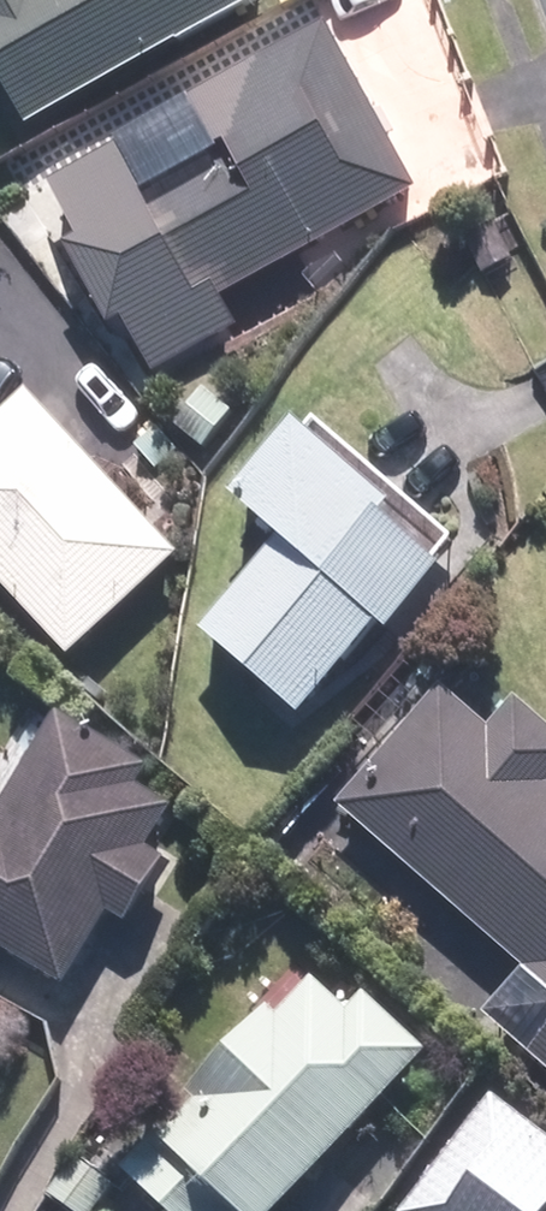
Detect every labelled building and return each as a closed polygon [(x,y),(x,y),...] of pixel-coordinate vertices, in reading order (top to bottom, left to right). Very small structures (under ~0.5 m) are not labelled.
[(24,132),(265,0),(0,0),(0,89),(24,132)] [(353,231),(417,195),(327,30),(185,107),(210,151),(140,189),(117,147),(45,187),(79,249),(66,257),(107,332),(123,324),(153,378),(241,330),(226,301),(306,258),(316,276),(364,250),(353,231)] [(0,437),(0,590),(70,665),(182,562),(35,405),(0,437)] [(436,557),(294,438),(235,506),(292,554),(214,646),(296,715),(369,628),(373,631),(436,557)] [(513,704),(487,734),(436,691),(334,809),(526,974),(486,1020),(545,1071),(545,733),(513,704)] [(58,718),(0,817),(0,953),(67,991),(99,937),(108,920),(125,930),(163,864),(146,854),(172,810),(136,789),(148,769),(58,718)] [(428,1056),(365,1000),(349,1017),(302,975),(118,1175),(158,1210),(286,1210),(428,1056)] [(492,1099),(410,1210),(545,1210),(545,1138),(492,1099)] [(78,1164),(51,1201),(65,1210),(96,1210),(113,1189),(78,1164)]
